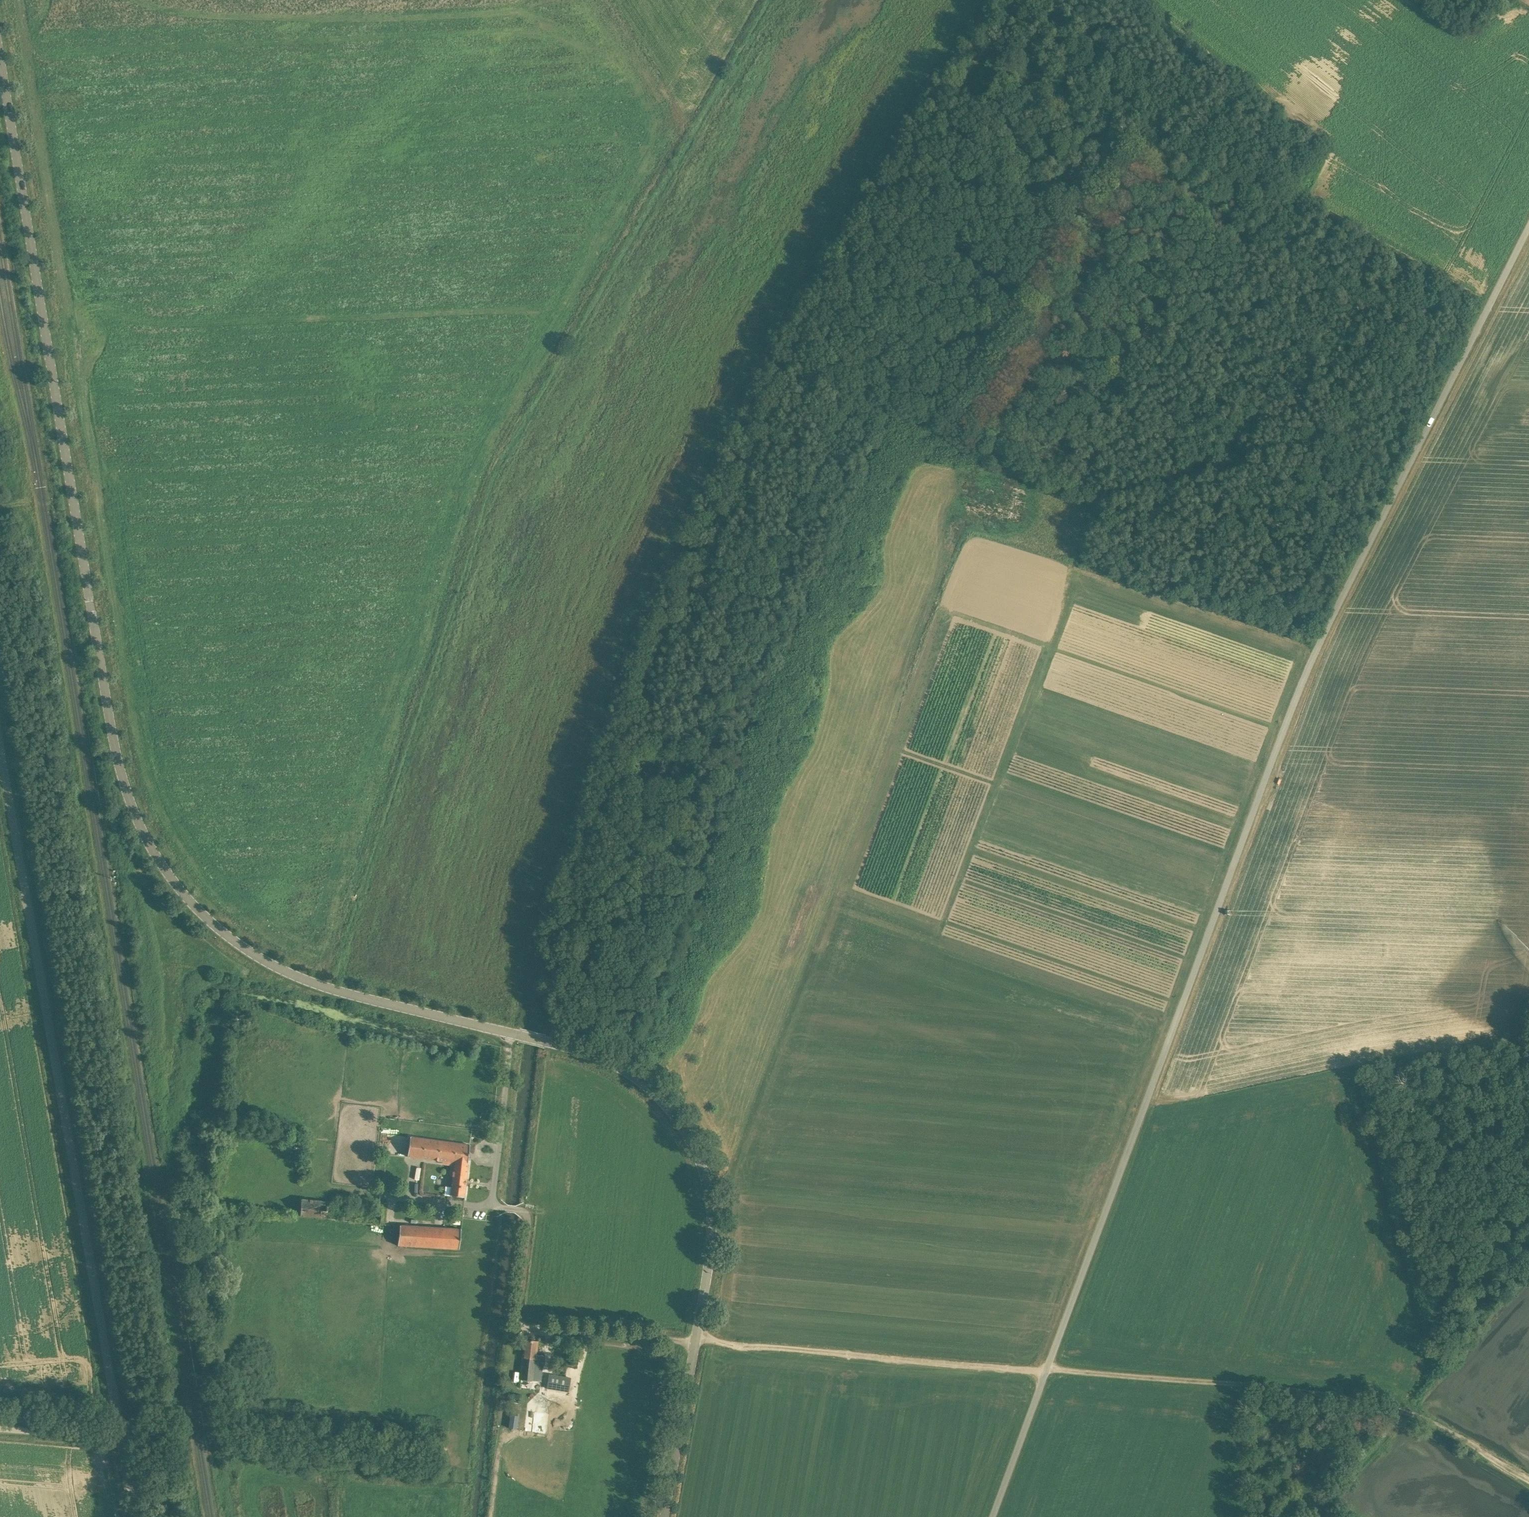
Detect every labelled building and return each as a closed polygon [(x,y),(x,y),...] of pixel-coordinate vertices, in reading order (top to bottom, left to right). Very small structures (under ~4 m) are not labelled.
[(449,1196),(464,1197),(470,1145),(409,1138),(407,1156),(453,1162),(449,1196)] [(302,1199),(300,1216),(343,1221),(345,1204),(302,1199)] [(397,1245),(459,1252),(461,1231),(399,1225),(399,1226),(398,1234),(397,1245)] [(523,1344),(520,1380),(541,1382),(543,1365),(544,1355),(537,1354),(538,1341),(524,1340),(523,1344)] [(549,1374),(546,1388),(563,1391),(565,1377),(549,1374)] [(548,1414),(537,1412),(534,1412),(532,1432),(536,1432),(546,1433),(548,1414)] [(509,1428),(516,1429),(518,1416),(511,1415),(509,1428)]
